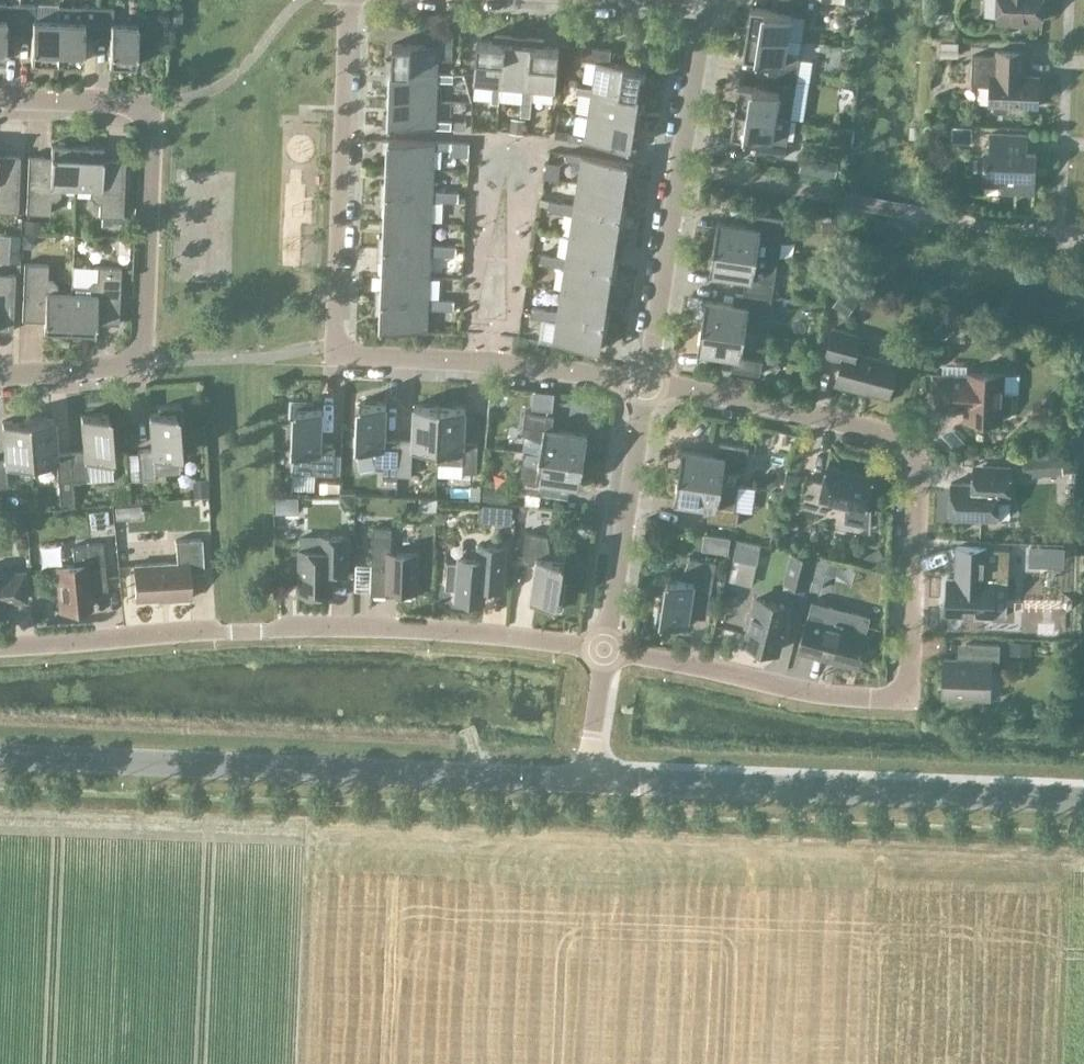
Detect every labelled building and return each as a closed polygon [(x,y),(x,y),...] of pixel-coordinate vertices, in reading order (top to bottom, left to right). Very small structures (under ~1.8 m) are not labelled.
[(808,0),(778,0),(777,10),(750,6),(746,31),(787,37),(791,14),(806,16),(808,0)] [(997,19),(1041,20),(1042,0),(998,0),(997,19)] [(19,3),(0,2),(0,59),(3,59),(4,32),(17,32),(19,3)] [(57,20),(56,20),(33,19),(34,3),(19,3),(17,32),(31,33),(30,60),(56,61),(57,20)] [(96,36),(97,6),(57,4),(56,20),(57,20),(56,61),(81,62),(82,35),(96,36)] [(97,6),(96,36),(109,36),(108,63),(135,64),(135,61),(138,61),(139,44),(135,44),(136,23),(112,22),(112,6),(97,6)] [(182,9),(172,9),(171,23),(181,24),(182,9)] [(385,70),(437,72),(438,58),(452,59),(453,32),(426,31),(425,44),(393,43),(392,58),(385,58),(385,70)] [(785,50),(787,37),(746,31),(742,57),(769,61),(767,74),(796,78),(800,57),(785,50)] [(499,102),(500,86),(505,34),(493,33),(492,40),(477,39),(473,85),(474,85),(474,84),(493,86),(491,102),(499,102)] [(527,89),(532,37),(505,34),(500,86),(522,88),(521,101),(531,102),(532,89),(527,89)] [(527,89),(532,89),(553,91),(553,92),(555,93),(559,47),(544,45),(544,38),(532,37),(527,89)] [(592,87),(644,95),(646,83),(639,82),(641,67),(609,62),(611,49),(584,44),(582,58),(595,60),(595,61),(596,61),(592,87)] [(990,83),(989,104),(993,104),(993,108),(996,111),(1005,112),(1008,109),(1008,104),(1037,106),(1038,75),(1020,74),(1021,68),(1023,68),(1023,51),(996,50),(996,55),(972,55),(971,83),(990,83)] [(453,73),(437,72),(385,70),(384,82),(391,83),(390,97),(436,99),(437,80),(453,81),(453,73)] [(738,83),(734,108),(775,115),(790,117),(794,93),(796,78),(767,74),(765,87),(738,83)] [(644,95),(592,87),(576,85),(575,92),(591,95),(588,114),(633,121),(635,106),(642,107),(644,95)] [(435,119),(436,99),(390,97),(390,112),(383,112),(382,125),(451,128),(451,120),(435,119)] [(531,102),(521,101),(520,114),(530,115),(531,102)] [(775,115),(734,108),(730,134),(757,138),(755,151),(784,156),(790,117),(775,115)] [(631,136),(633,121),(588,114),(585,134),(569,131),(568,139),(636,149),(637,137),(631,136)] [(1002,190),(1034,191),(1035,150),(1026,150),(1027,134),(990,132),(990,148),(984,148),(983,181),(1002,182),(1002,190)] [(388,166),(433,168),(434,148),(451,148),(451,154),(469,155),(469,142),(382,138),(381,151),(388,151),(388,166)] [(75,186),(77,145),(51,144),(50,156),(28,155),(25,212),(49,213),(50,199),(54,199),(59,194),(60,186),(75,186)] [(77,145),(75,186),(90,187),(90,195),(95,201),(99,201),(98,215),(122,216),(124,159),(102,158),(102,146),(77,145)] [(578,182),(622,189),(625,174),(632,175),(634,162),(566,152),(565,159),(581,162),(578,182)] [(17,212),(19,155),(0,154),(0,211),(17,212)] [(802,155),(799,170),(834,177),(837,162),(802,155)] [(432,190),(433,168),(388,166),(387,181),(380,181),(380,193),(432,195),(432,190)] [(620,203),(622,189),(578,182),(574,204),(574,209),(625,217),(627,204),(620,203)] [(445,200),(445,190),(432,190),(432,195),(380,193),(379,205),(386,205),(385,220),(431,222),(432,200),(445,200)] [(458,191),(445,190),(445,200),(458,201),(458,191)] [(562,202),(549,200),(547,210),(560,212),(562,202)] [(574,209),(574,204),(562,202),(560,212),(573,214),(570,235),(614,242),(616,228),(623,229),(625,217),(574,209)] [(773,255),(775,239),(780,238),(784,217),(755,212),(753,226),(717,221),(713,246),(773,255)] [(430,249),(430,244),(431,222),(385,220),(385,235),(378,234),(377,247),(430,249)] [(18,262),(19,234),(0,233),(0,261),(18,262)] [(612,257),(614,242),(570,235),(566,257),(565,262),(617,270),(619,258),(612,257)] [(442,254),(443,244),(430,244),(430,249),(377,247),(377,259),(384,259),(383,274),(429,276),(429,254),(442,254)] [(456,245),(443,244),(442,254),(455,255),(456,245)] [(769,280),(773,255),(713,246),(709,272),(745,277),(743,291),(772,295),(774,281),(769,280)] [(553,255),(540,253),(539,263),(552,265),(553,255)] [(565,262),(566,257),(553,255),(552,265),(565,267),(561,289),(606,295),(608,281),(615,282),(617,270),(565,262)] [(71,292),(70,292),(56,291),(56,283),(51,278),(47,278),(47,263),(23,262),(21,319),(44,320),(43,333),(69,334),(71,292)] [(118,323),(120,266),(96,265),(95,280),(92,279),(86,285),(70,284),(70,292),(71,292),(69,334),(95,335),(95,322),(118,323)] [(14,273),(0,273),(0,330),(12,330),(14,273)] [(428,298),(429,276),(383,274),(383,289),(376,288),(375,301),(427,303),(427,308),(440,308),(441,298),(428,298)] [(604,310),(606,295),(561,289),(558,310),(545,308),(544,318),(556,320),(557,315),(609,323),(611,311),(604,310)] [(768,317),(772,295),(743,291),(741,304),(705,299),(701,324),(745,331),(746,319),(768,317)] [(454,299),(441,298),(440,308),(453,309),(454,299)] [(426,329),(427,308),(427,303),(375,301),(375,313),(382,313),(381,329),(427,330),(427,329),(426,329)] [(545,308),(532,306),(531,316),(544,318),(545,308)] [(607,335),(609,323),(557,315),(556,320),(553,341),(552,341),(552,342),(598,349),(600,334),(607,335)] [(741,356),(745,331),(701,324),(697,350),(733,355),(731,369),(760,374),(762,359),(741,356)] [(841,360),(835,384),(856,390),(856,388),(888,396),(897,363),(856,351),(860,335),(833,327),(825,356),(841,360)] [(1012,396),(1009,393),(1003,392),(1004,373),(966,371),(966,374),(932,373),(930,408),(964,409),(964,419),(1002,420),(1002,410),(1008,410),(1012,407),(1012,396)] [(321,443),(322,407),(313,407),(313,401),(291,400),(290,422),(295,423),(293,472),(333,474),(335,444),(321,443)] [(397,475),(398,439),(384,438),(386,402),(360,401),(358,445),(370,446),(375,467),(383,468),(382,474),(397,475)] [(437,449),(440,405),(414,404),(412,440),(398,439),(397,475),(411,475),(412,448),(437,449)] [(180,405),(158,407),(158,412),(148,413),(151,449),(137,450),(139,480),(155,479),(154,473),(179,471),(176,427),(181,427),(180,405)] [(437,462),(462,463),(462,471),(476,472),(478,443),(464,442),(465,406),(440,405),(437,449),(437,462)] [(540,453),(583,460),(587,434),(551,429),(554,415),(525,410),(521,432),(542,441),(540,453)] [(69,452),(72,481),(86,480),(84,458),(110,456),(110,452),(113,452),(112,440),(109,440),(107,413),(80,415),(83,451),(69,452)] [(72,481),(69,452),(56,453),(53,417),(27,419),(30,463),(56,461),(59,504),(73,503),(71,481),(72,481)] [(30,463),(27,419),(1,421),(4,457),(0,457),(0,486),(7,486),(5,465),(30,463)] [(723,470),(745,470),(749,445),(720,441),(718,455),(682,449),(678,475),(721,481),(723,470)] [(579,485),(583,460),(540,453),(523,450),(520,475),(515,475),(513,489),(542,493),(544,480),(579,485)] [(1024,462),(1025,477),(1062,475),(1061,460),(1024,462)] [(808,478),(801,506),(826,512),(829,499),(846,503),(845,519),(870,525),(871,507),(865,506),(872,476),(826,465),(823,481),(808,478)] [(951,482),(949,517),(996,519),(997,499),(1008,500),(1010,466),(973,465),(973,483),(951,482)] [(738,484),(721,481),(678,475),(674,500),(710,506),(708,520),(736,524),(739,510),(734,509),(738,484)] [(370,594),(389,594),(389,589),(398,590),(398,592),(400,595),(411,595),(414,592),(414,590),(418,590),(419,552),(390,551),(391,527),(373,526),(370,594)] [(526,531),(521,561),(535,563),(530,599),(539,600),(539,605),(560,609),(564,587),(558,586),(563,559),(550,557),(548,535),(526,531)] [(333,571),(347,572),(347,535),(322,535),(321,549),(300,549),(299,593),(332,593),(333,571)] [(176,562),(133,564),(135,599),(168,597),(168,599),(190,598),(189,572),(203,571),(201,538),(175,540),(176,562)] [(60,610),(90,607),(89,591),(106,589),(102,543),(71,546),(73,564),(56,566),(60,610)] [(456,588),(455,598),(484,600),(485,587),(503,588),(506,546),(478,544),(477,557),(459,555),(458,562),(452,561),(447,566),(445,583),(450,588),(456,588)] [(947,578),(945,613),(993,615),(994,581),(1007,581),(1008,560),(986,559),(986,547),(957,545),(956,578),(947,578)] [(783,579),(806,585),(813,560),(790,554),(783,579)] [(658,602),(655,624),(677,627),(677,622),(687,623),(693,588),(711,590),(715,561),(689,557),(680,578),(668,576),(663,603),(658,602)] [(1,613),(0,601),(25,600),(23,573),(0,574),(0,613),(1,613)] [(745,641),(778,649),(789,607),(757,598),(753,614),(749,613),(746,624),(749,625),(745,641)] [(857,666),(866,632),(869,617),(828,606),(828,604),(811,600),(809,610),(807,617),(798,650),(857,666)] [(999,644),(968,643),(968,658),(944,658),(942,696),(989,698),(990,668),(998,668),(999,644)]
